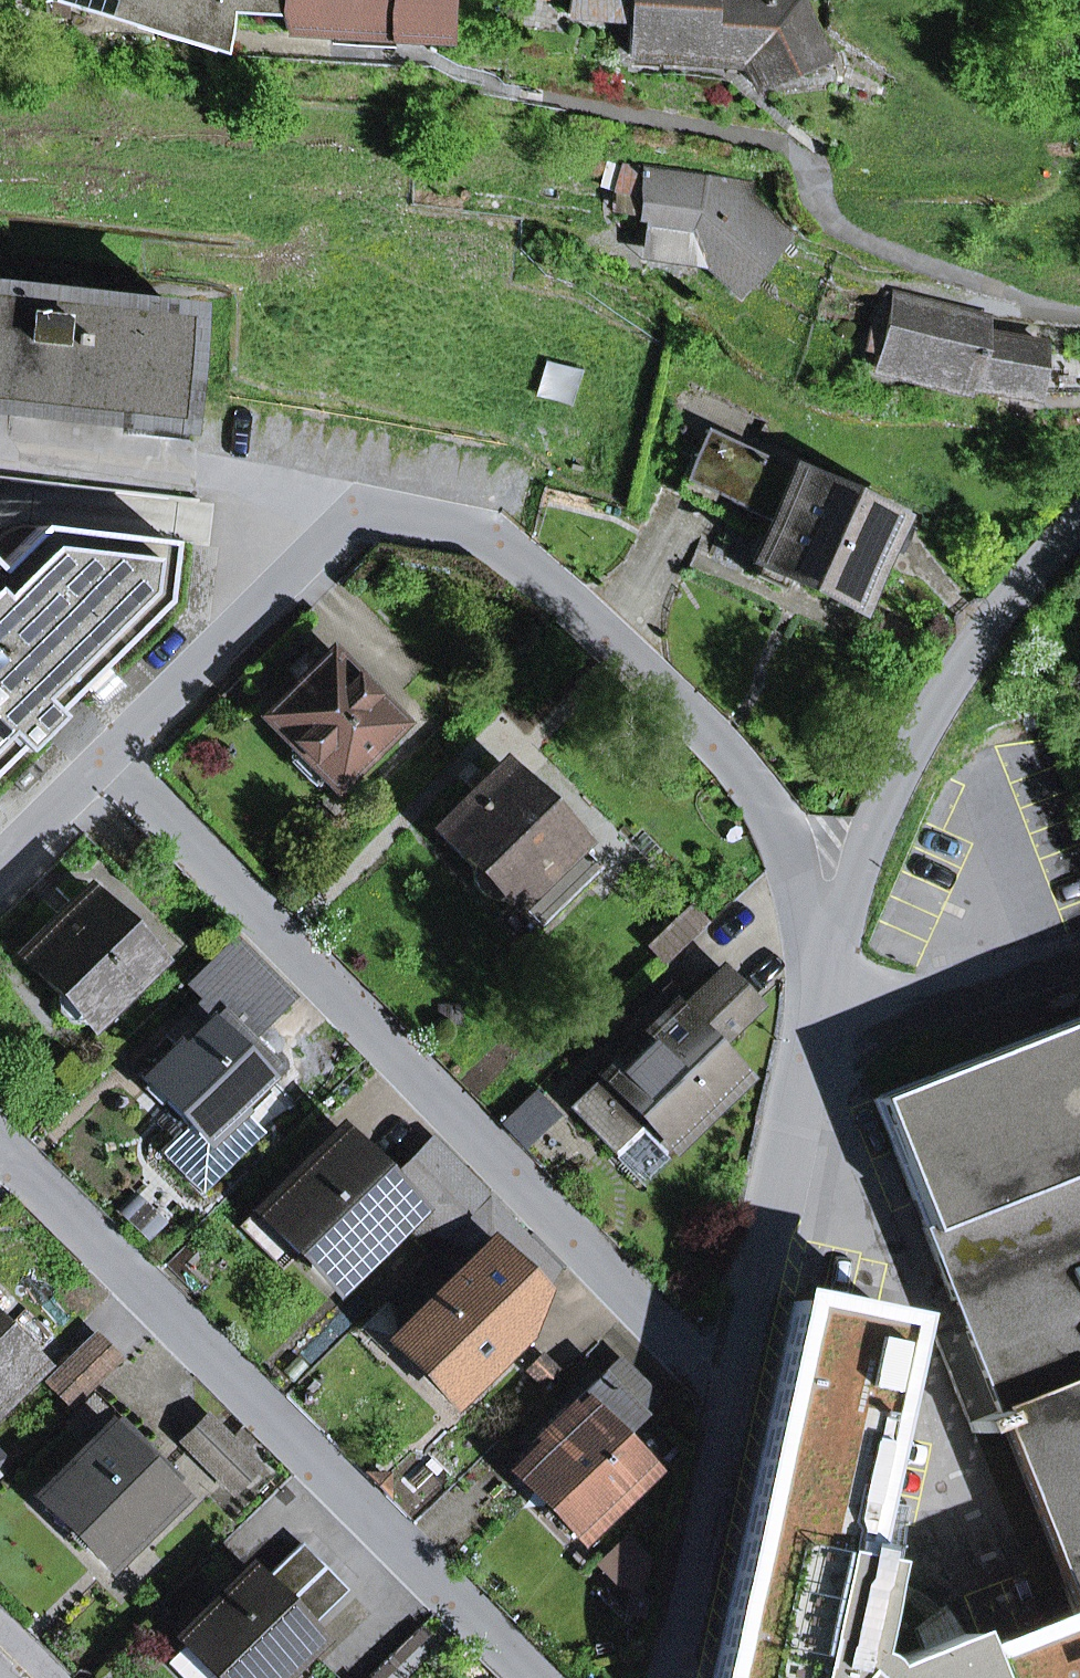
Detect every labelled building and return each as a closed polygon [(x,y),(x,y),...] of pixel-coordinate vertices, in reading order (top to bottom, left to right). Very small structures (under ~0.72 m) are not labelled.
[(208,50),(222,0),(54,0),(208,50)] [(393,34),(442,37),(444,0),(290,0),(288,28),(315,30),(332,31),(332,21),(394,24),(393,34)] [(570,13),(632,16),(629,54),(745,59),(756,86),(825,59),(802,0),(573,0),(570,13)] [(393,34),(394,24),(332,21),(332,31),(315,30),(314,42),(393,46),(393,34)] [(606,210),(639,215),(646,169),(624,166),(615,189),(606,210)] [(693,253),(734,294),(780,246),(755,222),(744,221),(748,199),(750,184),(646,169),(639,215),(646,216),(642,244),(693,253)] [(780,246),(790,236),(748,199),(744,221),(755,222),(780,246)] [(1040,353),(1042,344),(984,334),(988,317),(889,291),(872,321),(882,327),(873,365),(966,388),(967,381),(1033,394),(1033,390),(1079,389),(1079,353),(1040,353)] [(121,424),(161,429),(163,429),(176,312),(0,292),(0,410),(121,424)] [(119,434),(160,438),(161,429),(121,424),(119,434)] [(778,589),(784,576),(849,607),(892,517),(706,429),(676,492),(710,508),(716,496),(771,522),(753,561),(757,562),(750,576),(778,589)] [(15,748),(19,752),(54,716),(39,701),(135,605),(143,539),(37,526),(35,529),(0,563),(0,763),(15,748)] [(320,774),(331,785),(394,723),(326,653),(313,666),(298,681),(262,716),(298,752),(290,761),(311,783),(320,774)] [(287,670),(298,681),(313,666),(302,655),(287,670)] [(500,765),(434,828),(473,867),(473,881),(479,892),(491,899),(511,903),(534,927),(583,880),(559,856),(573,843),(574,841),(500,765)] [(583,880),(596,867),(573,843),(559,856),(583,880)] [(85,1021),(89,1024),(154,959),(85,891),(20,956),(59,995),(57,1012),(68,1022),(85,1021)] [(689,907),(648,946),(665,963),(705,925),(689,907)] [(194,980),(208,994),(182,1019),(195,1033),(220,1008),(248,1036),(286,1000),(233,944),(194,980)] [(638,1132),(658,1152),(731,1079),(705,1052),(752,1007),(718,972),(672,1017),(656,1001),(635,1022),(647,1035),(571,1107),(616,1154),(638,1132)] [(204,1141),(238,1107),(234,1104),(274,1064),(248,1036),(220,1008),(195,1033),(182,1019),(165,1036),(175,1045),(141,1078),(204,1141)] [(998,1423),(1075,1618),(1079,1616),(1079,1618),(1079,1018),(872,1099),(960,1325),(934,1336),(972,1433),(998,1423)] [(518,1141),(547,1115),(529,1095),(500,1122),(518,1141)] [(375,1253),(391,1237),(380,1226),(398,1209),(337,1147),(273,1210),(334,1272),(364,1242),(375,1253)] [(416,1231),(430,1244),(477,1198),(430,1150),(398,1181),(426,1209),(416,1218),(416,1231)] [(364,1242),(334,1272),(273,1210),(263,1200),(246,1217),(298,1270),(305,1263),(335,1293),(375,1253),(364,1242)] [(538,1299),(502,1263),(525,1240),(488,1202),(391,1298),(415,1322),(398,1339),(449,1391),(479,1362),(488,1371),(515,1345),(539,1301),(538,1299)] [(538,1299),(556,1271),(525,1240),(502,1263),(538,1299)] [(894,1324),(798,1303),(717,1677),(1079,1677),(1079,1618),(1079,1616),(1075,1618),(1049,1628),(968,1660),(959,1637),(872,1671),(870,1665),(855,1656),(873,1565),(843,1558),(894,1324)] [(0,1331),(0,1402),(35,1367),(0,1331)] [(70,1405),(117,1359),(94,1335),(47,1382),(70,1405)] [(637,1471),(610,1444),(654,1401),(616,1361),(538,1434),(549,1445),(525,1469),(552,1496),(551,1506),(565,1521),(575,1519),(581,1526),(637,1471)] [(156,1504),(182,1477),(121,1418),(103,1436),(106,1439),(50,1496),(54,1500),(45,1509),(68,1533),(77,1524),(106,1554),(138,1522),(148,1533),(167,1515),(156,1504)] [(207,1420),(184,1443),(231,1490),(254,1466),(207,1420)] [(1049,1628),(1075,1618),(998,1423),(972,1433),(1049,1628)] [(625,1538),(597,1565),(637,1589),(646,1560),(625,1538)] [(253,1590),(247,1583),(166,1663),(181,1677),(226,1677),(228,1676),(229,1677),(259,1677),(272,1665),(283,1676),(311,1648),(300,1637),(347,1590),(301,1543),(253,1590)]
